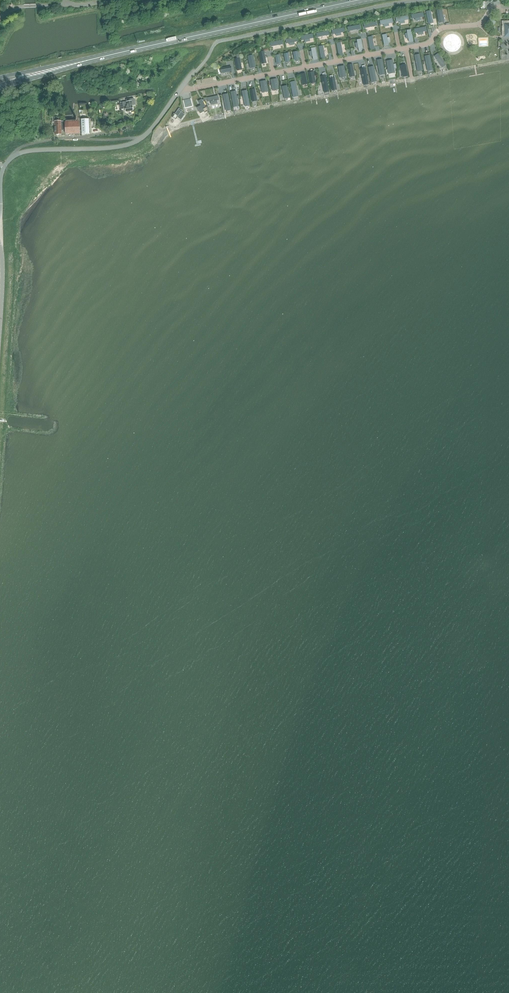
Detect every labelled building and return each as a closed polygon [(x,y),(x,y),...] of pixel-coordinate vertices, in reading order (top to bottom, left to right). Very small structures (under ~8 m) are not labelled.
[(329,39),(321,41),(323,48),(331,46),(329,39)] [(439,53),(433,57),(435,60),(434,61),(441,72),(448,68),(439,53)] [(419,55),(414,56),(417,73),(422,72),(419,55)] [(429,55),(423,56),(427,73),(432,72),(429,55)] [(382,60),(376,61),(379,77),(385,76),(382,60)] [(392,61),(386,62),(388,75),(395,74),(392,61)] [(343,66),(337,68),(339,79),(346,78),(343,66)] [(373,67),(368,68),(370,84),(376,83),(373,67)] [(325,76),(320,78),(323,94),(329,93),(325,76)] [(276,79),(269,81),(272,92),(278,91),(276,79)] [(265,81),(259,82),(261,94),(268,93),(265,81)] [(295,82),(289,83),(292,99),(298,98),(295,82)] [(235,91),(230,92),(233,109),(238,108),(235,91)] [(246,91),(241,92),(244,108),(249,107),(246,91)] [(227,95),(222,96),(225,112),(230,111),(227,95)] [(218,104),(217,100),(219,100),(218,96),(207,98),(208,102),(210,101),(211,105),(218,104)] [(126,102),(120,103),(121,109),(125,109),(125,112),(133,110),(132,106),(135,105),(135,100),(134,99),(133,99),(126,100),(126,102)] [(193,106),(191,99),(183,100),(185,108),(193,106)] [(199,101),(201,105),(197,108),(200,114),(204,111),(205,113),(208,111),(202,99),(199,101)] [(185,115),(182,112),(183,111),(179,108),(173,117),(176,120),(178,117),(181,120),(185,115)] [(58,117),(53,117),(53,122),(55,122),(55,135),(62,134),(61,121),(58,121),(58,117)] [(90,119),(81,119),(81,133),(90,133),(90,119)] [(80,132),(80,130),(79,130),(79,121),(65,122),(66,134),(80,133),(80,132)]
